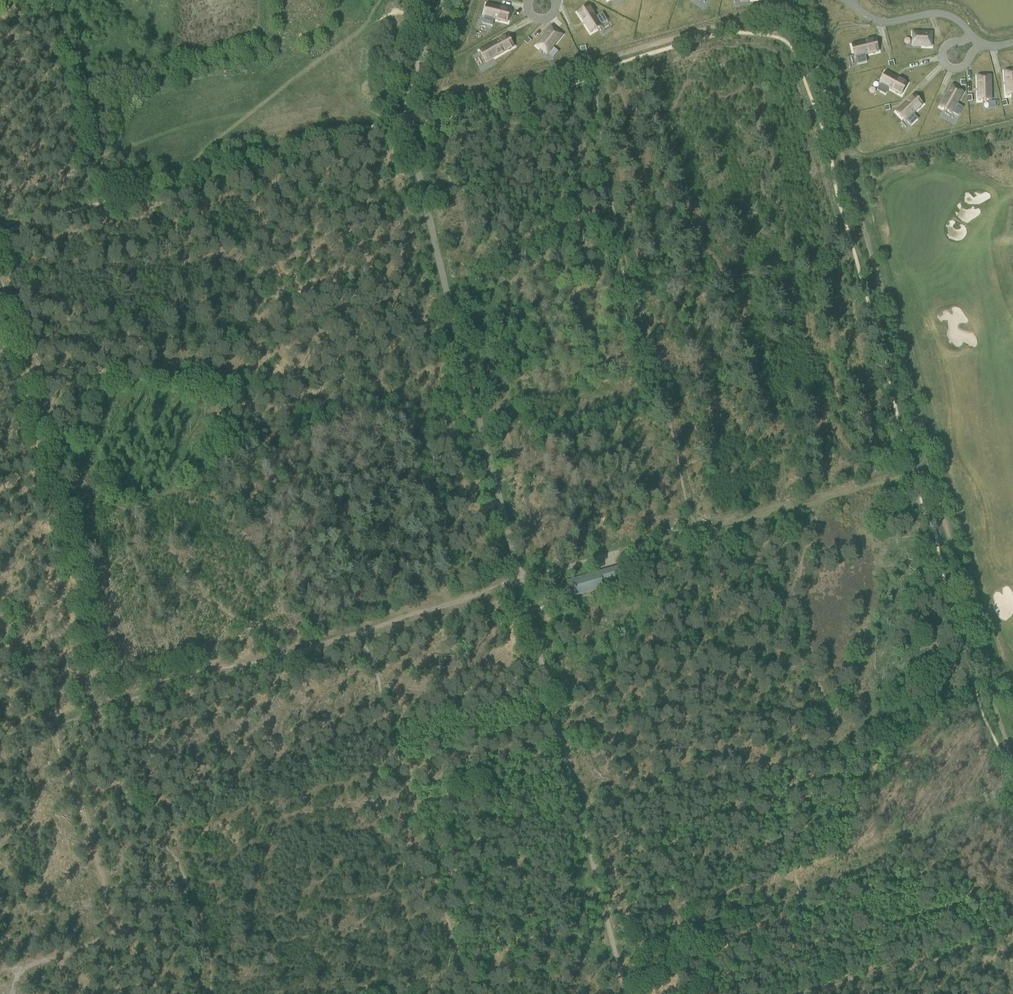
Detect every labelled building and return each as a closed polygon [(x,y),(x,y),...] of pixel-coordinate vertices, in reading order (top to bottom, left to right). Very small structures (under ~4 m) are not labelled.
[(815,6),(827,13),(833,2),(830,0),(819,0),(815,6)] [(485,17),(483,24),(492,26),(493,19),(494,19),(507,22),(510,10),(498,7),(487,4),(483,17),(485,17)] [(588,5),(577,12),(585,24),(590,33),(602,26),(601,25),(607,21),(602,13),(596,17),(588,5)] [(842,24),(849,13),(839,7),(833,18),(842,24)] [(552,27),(536,46),(546,54),(562,35),(552,27)] [(913,33),(912,45),(931,46),(931,33),(913,33)] [(491,44),(480,50),(486,62),(498,55),(514,47),(507,35),(491,44)] [(863,42),(851,45),(855,57),(856,57),(857,64),(866,62),(865,55),(866,55),(878,52),(875,39),(863,42)] [(1004,72),(1005,85),(1006,96),(1012,95),(1012,71),(1004,72)] [(880,84),(877,90),(885,95),(888,88),(889,89),(901,95),(907,83),(895,77),(885,72),(879,83),(880,84)] [(990,76),(977,76),(978,90),(978,101),(991,100),(990,90),(990,76)] [(945,97),(940,107),(951,113),(952,112),(958,116),(962,108),(956,104),(957,103),(963,92),(952,86),(945,97)] [(905,104),(896,112),(905,121),(906,120),(911,125),(917,119),(912,114),(914,113),(923,104),(914,95),(905,104)] [(571,597),(581,594),(581,595),(628,581),(623,565),(576,578),(576,579),(566,582),(571,597)]
